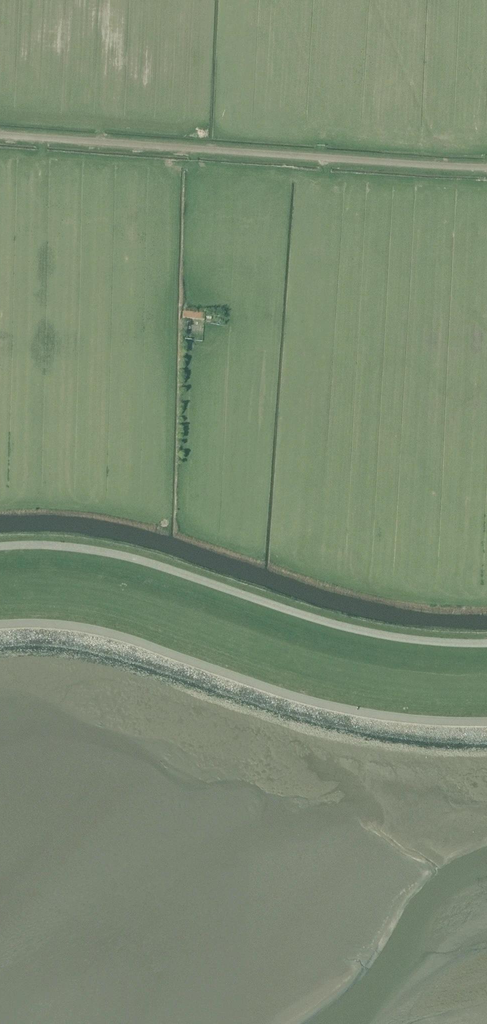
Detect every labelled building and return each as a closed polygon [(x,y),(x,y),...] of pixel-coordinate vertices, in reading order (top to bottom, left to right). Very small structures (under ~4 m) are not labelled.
[(204,320),(204,314),(183,312),(182,319),(204,320)]
